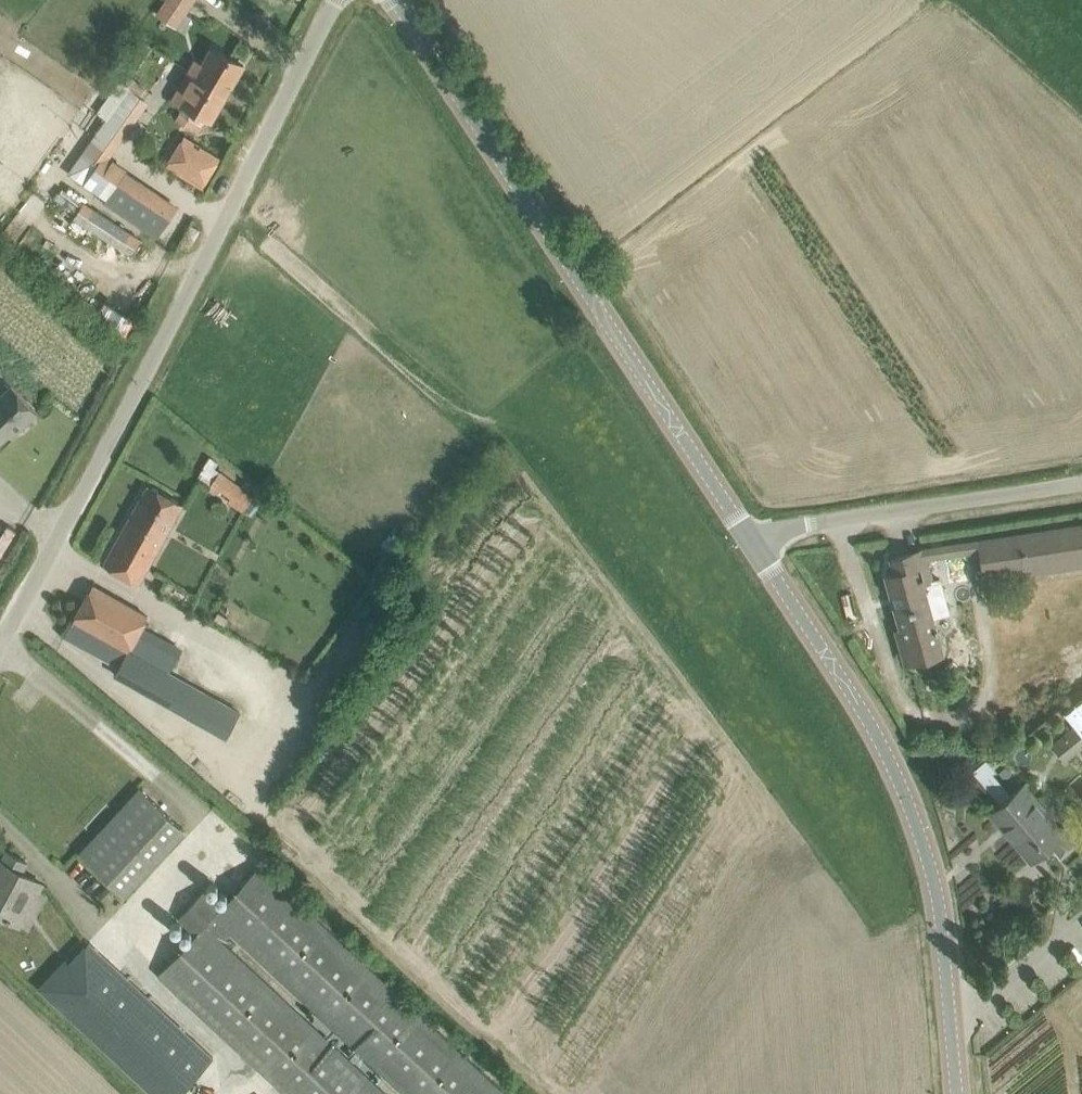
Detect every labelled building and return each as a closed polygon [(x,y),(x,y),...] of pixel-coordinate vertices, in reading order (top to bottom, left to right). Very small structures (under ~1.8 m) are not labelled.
[(197,73),(190,69),(173,98),(184,104),(175,120),(196,132),(205,117),(211,120),(243,64),(213,46),(197,73)] [(92,95),(85,104),(95,111),(97,112),(105,118),(91,139),(112,154),(126,133),(149,101),(141,96),(127,86),(119,80),(103,103),(92,95)] [(167,165),(203,187),(220,158),(184,136),(167,165)] [(103,153),(83,184),(106,199),(104,201),(135,222),(155,193),(122,171),(125,167),(109,157),(103,153)] [(76,203),(68,222),(131,251),(140,232),(76,203)] [(16,426),(19,429),(37,412),(11,385),(0,395),(0,442),(16,426)] [(228,502),(243,513),(254,496),(206,462),(196,476),(209,486),(208,487),(214,491),(216,488),(230,498),(228,502)] [(104,564),(138,583),(182,504),(148,485),(104,564)] [(977,541),(979,553),(983,578),(1029,571),(1029,576),(1081,568),(1081,525),(977,541)] [(895,573),(886,576),(901,629),(902,631),(911,629),(918,653),(939,647),(938,642),(932,622),(931,617),(942,614),(946,606),(941,587),(932,582),(934,581),(928,560),(924,549),(923,549),(891,558),(895,573)] [(128,650),(147,616),(92,585),(73,619),(128,650)] [(118,668),(115,674),(187,714),(188,713),(227,735),(239,711),(168,672),(128,650),(118,668)] [(1064,713),(1081,735),(1081,698),(1064,713)] [(1081,746),(1081,738),(1077,730),(1053,747),(1062,760),(1081,746)] [(1079,844),(1066,828),(1060,833),(1039,809),(1042,807),(1023,784),(989,813),(1030,861),(1049,845),(1060,859),(1079,844)] [(184,829),(139,787),(79,853),(123,894),(184,829)] [(6,851),(0,862),(2,863),(0,867),(0,914),(3,915),(18,923),(36,889),(29,885),(33,878),(22,872),(27,863),(6,851)] [(196,934),(158,974),(287,1093),(387,1093),(223,942),(232,932),(406,1093),(506,1093),(259,866),(221,906),(204,890),(179,918),(196,934)] [(70,962),(81,972),(54,1002),(154,1093),(178,1093),(213,1056),(89,942),(70,962)]
